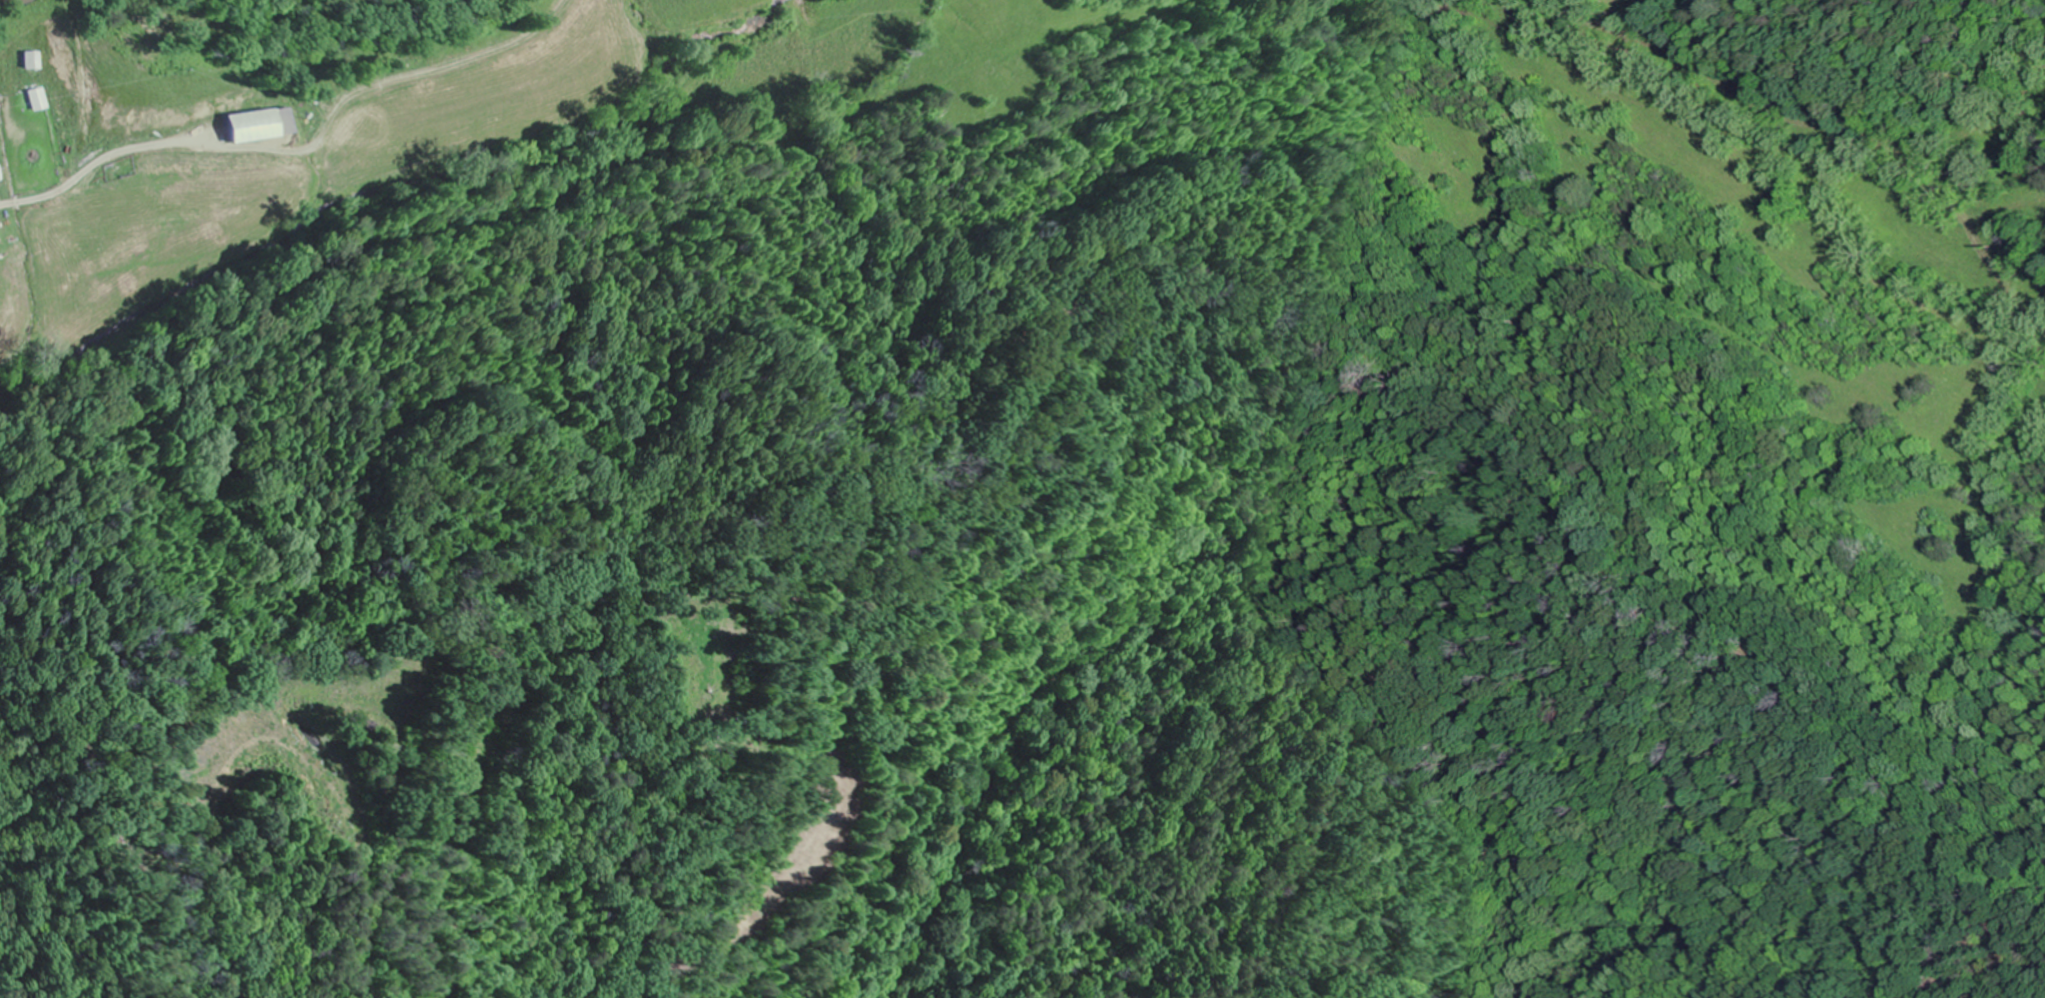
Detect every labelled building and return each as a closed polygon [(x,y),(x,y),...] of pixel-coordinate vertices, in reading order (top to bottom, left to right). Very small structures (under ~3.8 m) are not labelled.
[(29,93),(35,115),(50,110),(45,89),(29,93)] [(230,146),(294,138),(290,110),(227,118),(230,146)]
